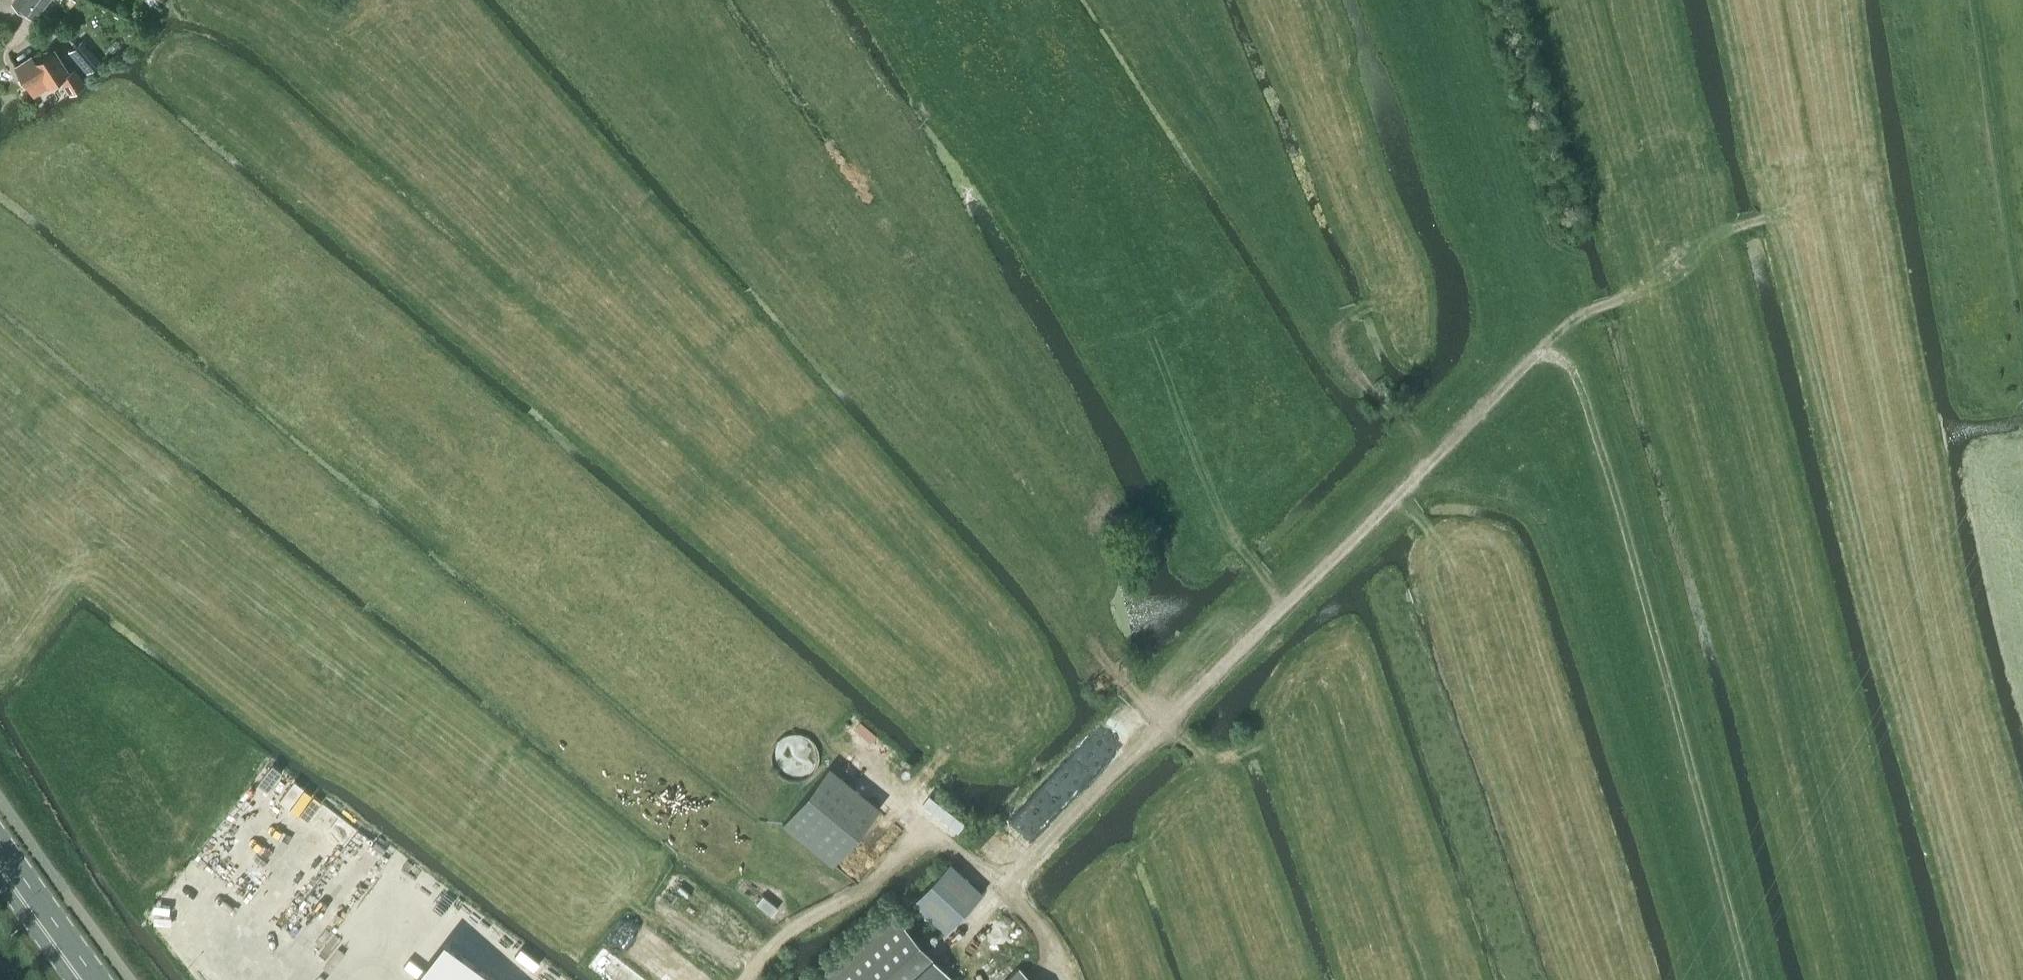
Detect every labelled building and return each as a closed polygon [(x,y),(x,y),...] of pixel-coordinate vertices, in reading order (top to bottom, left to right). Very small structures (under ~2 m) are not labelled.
[(35,17),(48,0),(13,0),(35,17)] [(100,62),(81,40),(68,52),(87,73),(100,62)] [(31,55),(17,64),(31,86),(36,93),(50,83),(62,76),(72,92),(84,83),(74,67),(69,70),(54,47),(34,60),(31,55)] [(784,819),(781,823),(820,854),(833,864),(880,805),(829,764),(784,819)] [(913,902),(926,914),(943,930),(968,903),(971,906),(984,891),(952,860),(913,902)] [(412,979),(499,979),(444,938),(412,979)] [(1019,967),(1006,979),(1032,979),(1019,967)]
